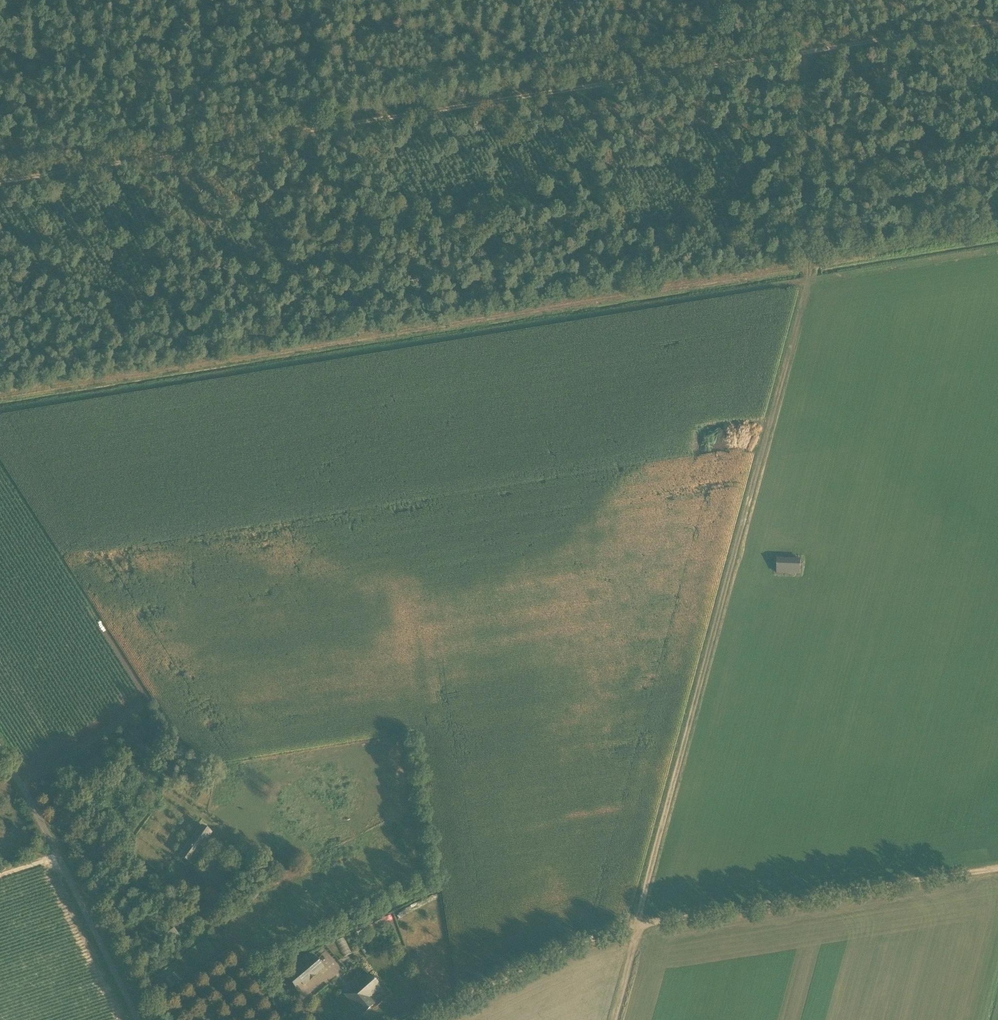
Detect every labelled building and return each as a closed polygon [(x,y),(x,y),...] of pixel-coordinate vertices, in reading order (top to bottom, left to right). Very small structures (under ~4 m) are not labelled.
[(777,573),(801,574),(801,560),(777,559),(777,573)] [(190,864),(195,856),(212,833),(202,826),(180,857),(190,864)] [(174,928),(164,935),(172,945),(181,938),(174,928)] [(303,986),(323,969),(312,956),(292,973),(303,986)] [(362,1016),(375,1004),(369,998),(381,988),(368,973),(344,995),(362,1016)]
